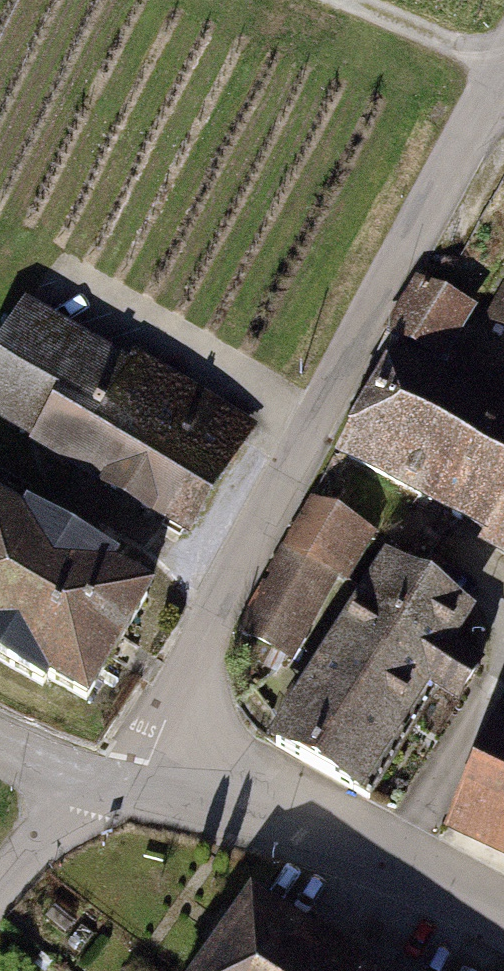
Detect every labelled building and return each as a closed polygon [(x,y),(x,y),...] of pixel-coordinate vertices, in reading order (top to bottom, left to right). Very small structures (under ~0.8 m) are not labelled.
[(436,365),(466,307),(421,283),(379,350),(394,358),(342,451),(503,541),(503,401),(436,365)] [(496,313),(503,317),(503,297),(496,313)] [(24,313),(0,353),(0,411),(78,456),(74,463),(186,529),(248,424),(135,358),(127,373),(24,313)] [(361,530),(305,497),(223,636),(279,669),(361,530)] [(0,510),(0,661),(42,685),(47,676),(87,699),(147,595),(107,572),(110,567),(25,518),(22,523),(0,510)] [(466,612),(388,564),(277,743),(369,800),(439,687),(458,698),(476,669),(443,648),(466,612)] [(454,819),(503,843),(503,712),(454,819)] [(227,891),(174,970),(348,970),(227,891)]
